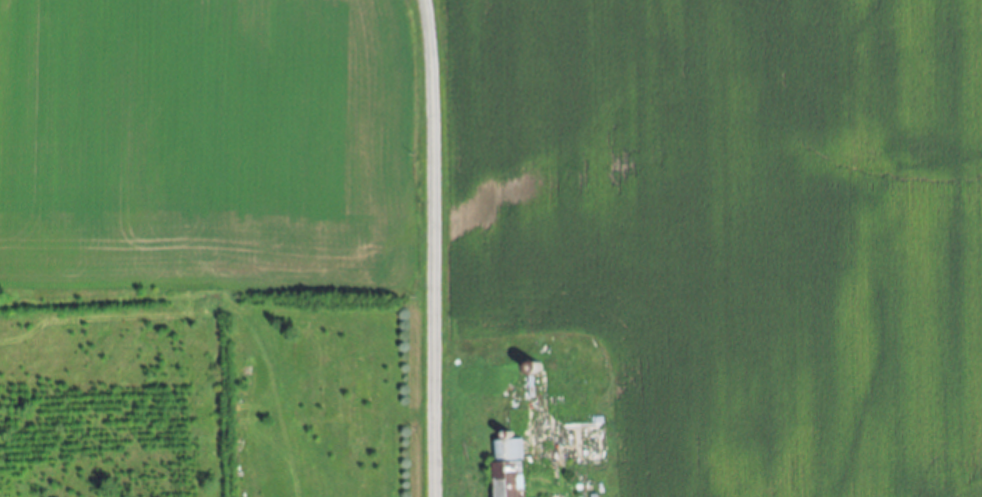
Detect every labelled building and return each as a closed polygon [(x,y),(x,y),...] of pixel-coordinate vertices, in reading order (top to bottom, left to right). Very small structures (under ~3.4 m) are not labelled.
[(526,439),(494,441),(494,462),(527,460),(526,439)] [(526,479),(504,480),(505,496),(527,496),(526,479)]
